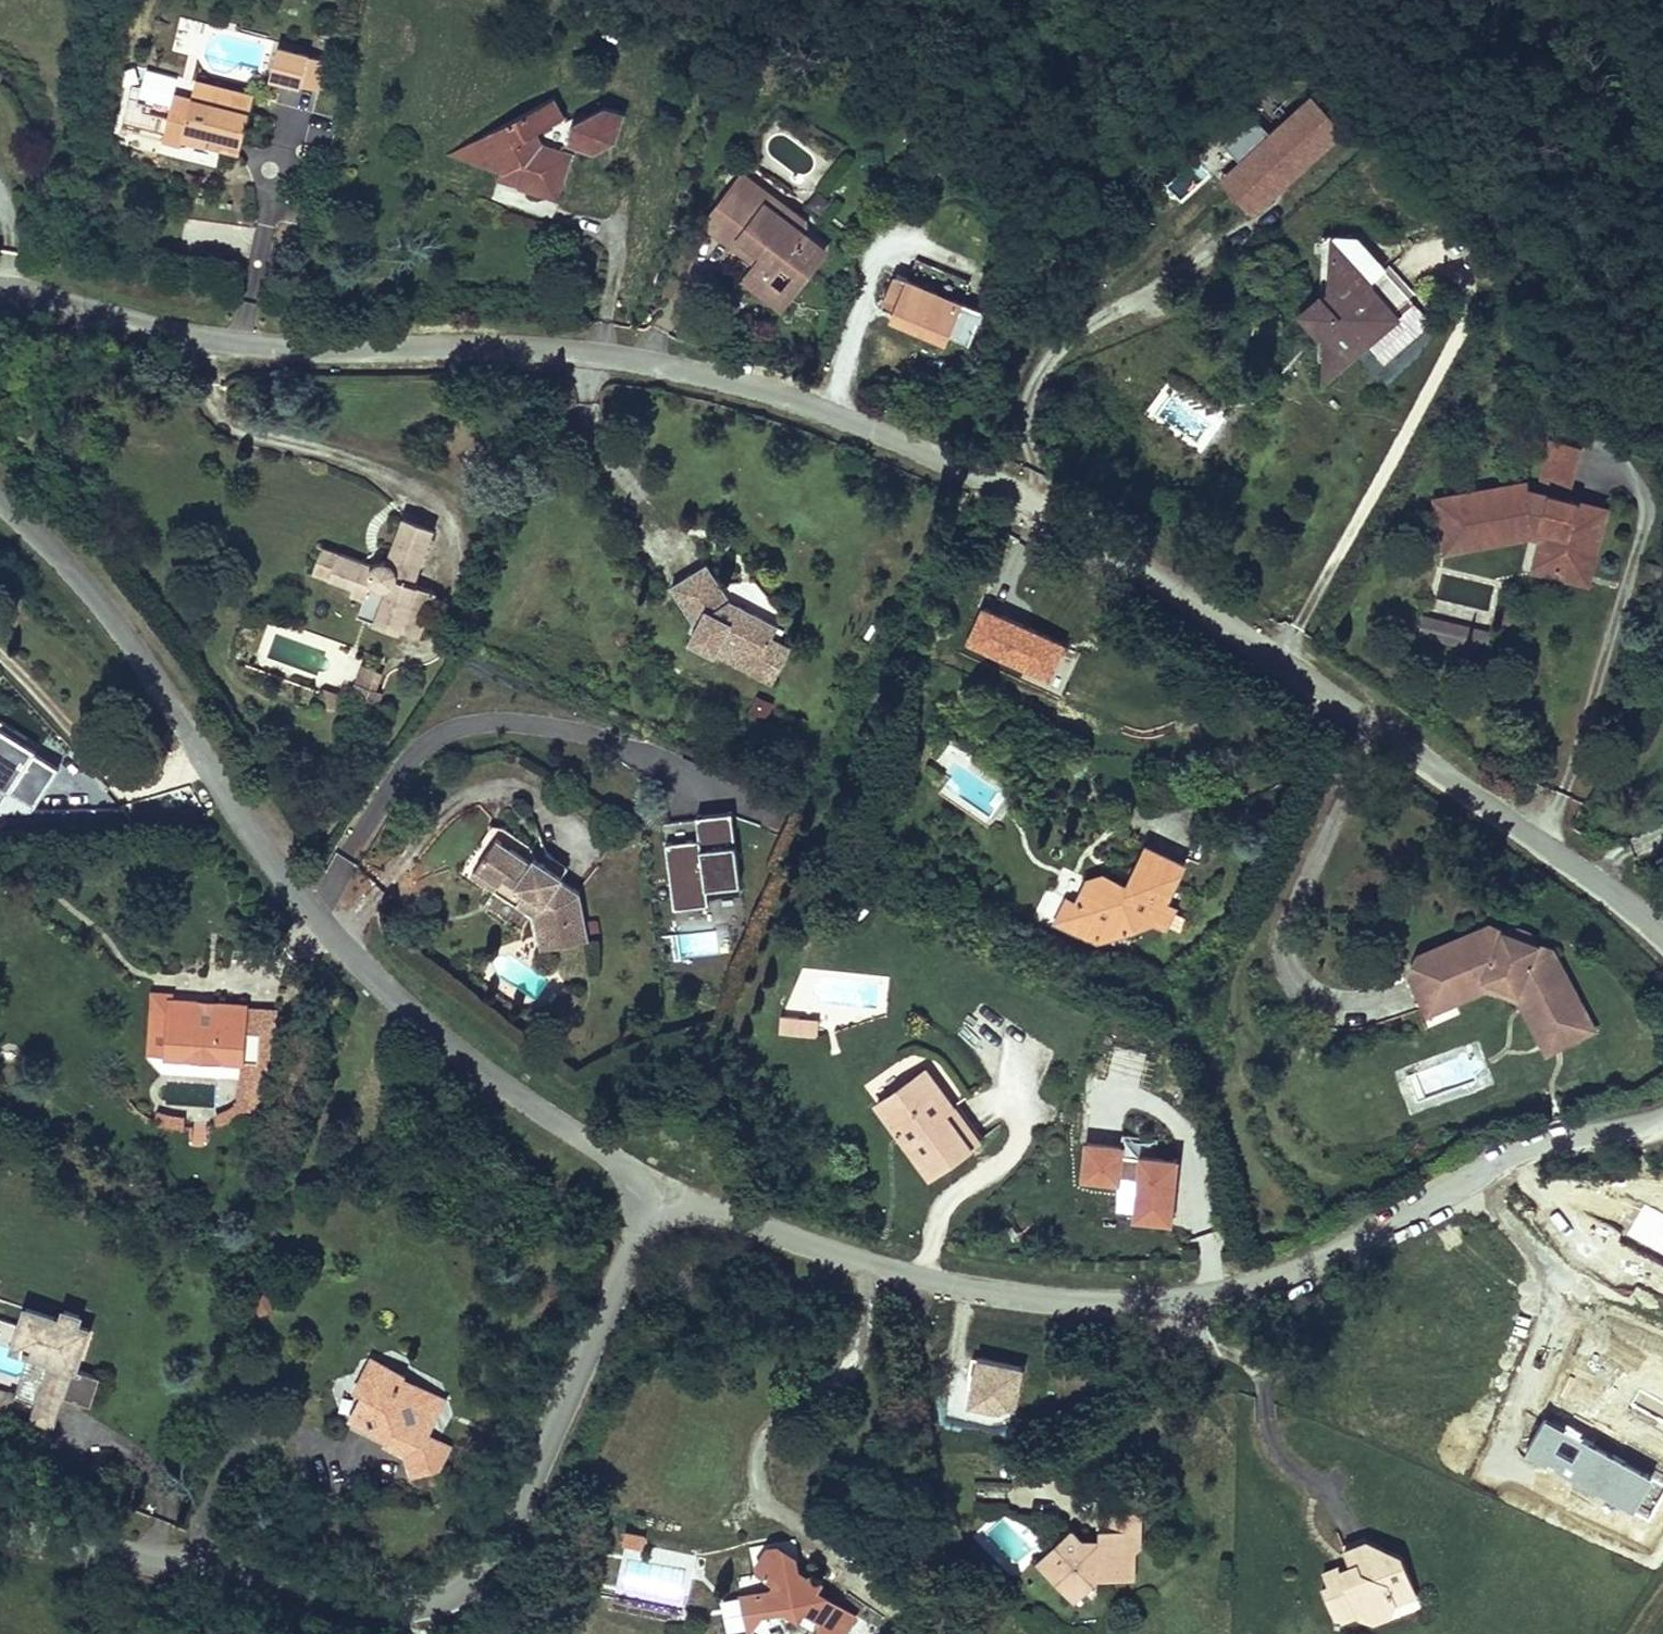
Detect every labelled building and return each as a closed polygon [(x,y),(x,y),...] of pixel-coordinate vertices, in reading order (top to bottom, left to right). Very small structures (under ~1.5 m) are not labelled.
[(319,93),(326,58),(273,46),(265,81),(319,93)] [(232,107),(236,89),(203,80),(198,98),(232,107)] [(1220,138),(1248,168),(1228,187),(1253,214),(1347,126),(1312,88),(1270,127),(1252,108),(1220,138)] [(198,98),(180,93),(166,141),(187,147),(189,139),(223,148),(226,137),(249,143),(262,96),(236,89),(232,107),(198,98)] [(571,119),(560,98),(485,136),(491,147),(485,165),(505,172),(513,169),(514,174),(528,178),(523,191),(562,204),(580,156),(547,146),(542,135),(571,119)] [(578,126),(571,147),(591,154),(595,145),(619,136),(628,139),(636,116),(616,110),(578,126)] [(491,147),(485,136),(449,154),(485,165),(491,147)] [(624,148),(628,139),(619,136),(595,145),(591,154),(603,157),(624,148)] [(226,137),(223,148),(245,154),(249,143),(226,137)] [(501,183),(523,191),(528,178),(514,174),(513,169),(505,172),(501,183)] [(747,176),(735,190),(762,211),(780,203),(747,176)] [(802,221),(780,203),(762,211),(735,190),(707,227),(734,248),(739,241),(765,261),(760,269),(778,283),(788,270),(803,282),(828,251),(808,236),(802,221)] [(1416,299),(1361,232),(1343,247),(1350,256),(1375,286),(1376,299),(1354,317),(1370,337),(1416,299)] [(1339,317),(1347,310),(1335,293),(1337,268),(1350,256),(1343,247),(1336,237),(1324,304),(1311,314),(1328,334),(1330,335),(1343,323),(1339,317)] [(1370,337),(1354,317),(1376,299),(1375,286),(1350,256),(1337,268),(1335,293),(1347,310),(1339,317),(1343,323),(1330,335),(1328,334),(1323,361),(1331,369),(1370,337)] [(781,311),(803,282),(788,270),(778,283),(760,269),(747,285),(781,311)] [(891,275),(877,316),(950,341),(964,300),(891,275)] [(1388,358),(1434,320),(1416,299),(1370,337),(1388,358)] [(969,344),(983,312),(968,305),(954,338),(969,344)] [(1317,380),(1331,369),(1323,361),(1317,380)] [(1470,499),(1437,506),(1441,528),(1456,526),(1460,548),(1482,544),(1480,528),(1496,524),(1497,533),(1535,524),(1537,519),(1551,523),(1550,528),(1557,529),(1554,541),(1545,540),(1541,560),(1586,572),(1598,526),(1606,528),(1610,507),(1533,490),(1531,480),(1469,493),(1470,499)] [(415,584),(436,528),(409,517),(393,561),(389,561),(386,563),(384,566),(384,568),(384,572),(334,554),(325,578),(367,594),(364,602),(392,612),(386,628),(401,634),(402,629),(412,605),(419,586),(415,584)] [(1480,528),(1482,544),(1535,534),(1545,540),(1554,541),(1557,529),(1550,528),(1551,523),(1537,519),(1535,524),(1497,533),(1496,524),(1480,528)] [(1456,526),(1441,528),(1445,551),(1460,548),(1456,526)] [(1586,572),(1541,560),(1537,571),(1595,586),(1610,530),(1606,528),(1598,526),(1586,572)] [(738,601),(713,564),(677,588),(705,628),(698,644),(723,656),(729,643),(766,662),(778,638),(783,625),(738,601)] [(421,637),(431,612),(412,605),(402,629),(421,637)] [(376,606),(370,622),(386,628),(392,612),(376,606)] [(1068,645),(981,608),(965,644),(1051,683),(1068,645)] [(1450,623),(1421,616),(1417,633),(1446,640),(1450,623)] [(729,643),(723,656),(780,683),(798,647),(778,638),(766,662),(729,643)] [(361,664),(348,692),(373,704),(386,675),(361,664)] [(750,714),(768,720),(774,702),(757,696),(750,714)] [(700,836),(666,840),(674,906),(708,902),(706,884),(740,880),(731,810),(698,814),(700,836)] [(481,865),(501,837),(490,829),(470,858),(481,865)] [(531,859),(501,837),(481,865),(503,881),(507,876),(528,892),(520,905),(539,921),(545,954),(593,946),(584,896),(562,880),(542,866),(546,862),(534,854),(531,859)] [(1183,864),(1149,847),(1130,885),(1107,874),(1087,882),(1076,905),(1071,902),(1059,926),(1099,946),(1094,929),(1126,919),(1131,935),(1159,925),(1166,929),(1177,907),(1165,901),(1183,864)] [(550,855),(546,862),(542,866),(562,880),(570,869),(550,855)] [(503,881),(481,865),(474,874),(520,905),(528,892),(507,876),(503,881)] [(1099,946),(1131,935),(1126,919),(1094,929),(1099,946)] [(1601,1031),(1561,952),(1543,944),(1513,931),(1491,922),(1481,927),(1486,938),(1437,962),(1425,955),(1418,978),(1435,1012),(1455,1002),(1450,991),(1495,968),(1545,993),(1563,1030),(1572,1025),(1580,1041),(1601,1031)] [(1525,925),(1513,931),(1543,944),(1541,931),(1525,925)] [(1481,927),(1425,955),(1437,962),(1486,938),(1481,927)] [(680,955),(718,952),(715,931),(678,935),(680,955)] [(1450,991),(1455,1002),(1497,981),(1534,1000),(1560,1051),(1580,1041),(1572,1025),(1563,1030),(1545,993),(1495,968),(1450,991)] [(166,1059),(169,1004),(169,999),(153,998),(149,1058),(166,1059)] [(201,1006),(169,1004),(166,1059),(188,1061),(196,1051),(219,1052),(224,1063),(241,1064),(240,1082),(268,1084),(271,1037),(269,1037),(243,1035),(245,1009),(219,1008),(219,1014),(200,1013),(201,1006)] [(269,1037),(270,1011),(245,1009),(243,1035),(269,1037)] [(804,1022),(783,1022),(782,1038),(803,1039),(804,1022)] [(827,1023),(804,1022),(803,1039),(826,1040),(827,1023)] [(224,1063),(219,1052),(196,1051),(188,1061),(224,1063)] [(877,1106),(931,1182),(967,1156),(940,1119),(951,1111),(924,1072),(877,1106)] [(266,1112),(268,1084),(240,1082),(238,1110),(266,1112)] [(978,1148),(951,1111),(940,1119),(967,1156),(978,1148)] [(158,1128),(182,1130),(183,1115),(159,1113),(158,1128)] [(1120,1132),(1119,1141),(1083,1138),(1079,1180),(1120,1184),(1121,1176),(1135,1178),(1132,1219),(1172,1222),(1179,1151),(1157,1149),(1158,1136),(1120,1132)] [(754,1274),(757,1266),(739,1259),(736,1267),(754,1274)] [(19,1359),(42,1367),(35,1388),(45,1391),(36,1418),(50,1423),(56,1405),(74,1410),(101,1419),(111,1389),(85,1380),(98,1340),(85,1336),(88,1327),(74,1322),(71,1331),(32,1318),(27,1334),(0,1325),(0,1352),(19,1359)] [(1018,1414),(1022,1363),(970,1360),(966,1410),(1018,1414)] [(367,1432),(391,1445),(397,1436),(418,1446),(409,1465),(413,1485),(443,1475),(453,1454),(431,1441),(442,1417),(435,1395),(406,1381),(409,1377),(386,1366),(368,1374),(357,1394),(366,1400),(360,1416),(367,1432)] [(26,1415),(32,1398),(0,1387),(0,1406),(26,1415)] [(32,1398),(26,1415),(36,1418),(45,1391),(35,1388),(32,1398)] [(56,1405),(50,1423),(45,1440),(62,1445),(74,1410),(56,1405)] [(397,1436),(391,1445),(387,1455),(409,1465),(418,1446),(397,1436)] [(1001,1481),(967,1485),(968,1498),(1002,1494),(1001,1481)] [(1137,1523),(1136,1498),(1121,1499),(1122,1512),(1094,1513),(1095,1522),(1095,1530),(1067,1531),(1066,1524),(1059,1517),(1038,1536),(1046,1545),(1032,1557),(1048,1580),(1067,1579),(1090,1563),(1105,1562),(1105,1553),(1130,1552),(1129,1529),(1137,1523)] [(1095,1522),(1066,1524),(1067,1531),(1095,1530),(1095,1522)] [(1343,1545),(1346,1551),(1371,1541),(1368,1534),(1343,1545)] [(1038,1536),(1025,1547),(1032,1557),(1046,1545),(1038,1536)] [(1421,1597),(1407,1556),(1371,1541),(1346,1551),(1350,1561),(1354,1570),(1340,1576),(1336,1566),(1323,1571),(1329,1587),(1323,1590),(1332,1613),(1355,1604),(1361,1623),(1376,1627),(1394,1620),(1401,1604),(1421,1597)] [(1105,1553),(1105,1562),(1130,1561),(1130,1552),(1105,1553)] [(778,1561),(769,1563),(760,1575),(762,1586),(776,1596),(773,1603),(759,1605),(762,1628),(790,1623),(802,1630),(808,1623),(821,1631),(819,1633),(849,1633),(856,1622),(816,1599),(821,1592),(807,1584),(805,1587),(792,1579),(791,1568),(778,1561)] [(1350,1561),(1336,1566),(1340,1576),(1354,1570),(1350,1561)] [(1355,1604),(1332,1613),(1339,1631),(1361,1623),(1355,1604)] [(759,1605),(741,1608),(745,1633),(757,1633),(762,1628),(759,1605)]
